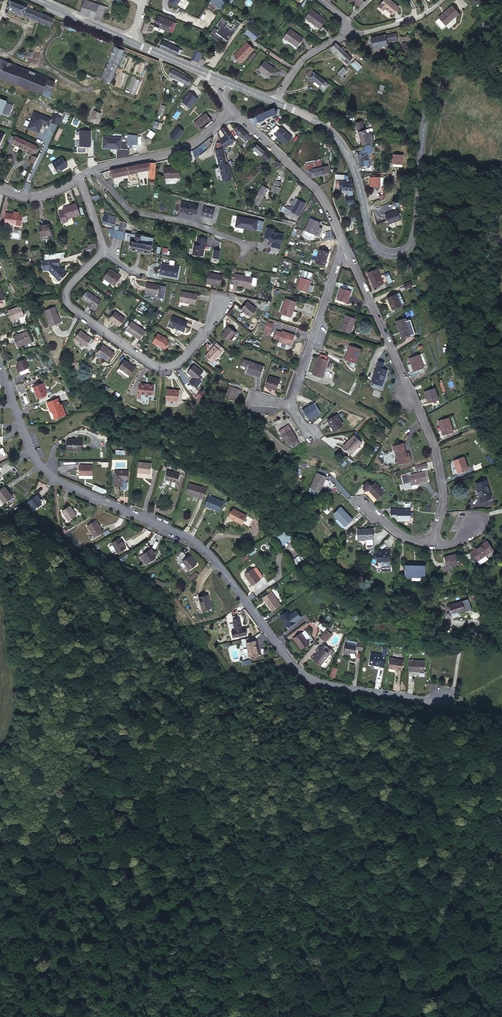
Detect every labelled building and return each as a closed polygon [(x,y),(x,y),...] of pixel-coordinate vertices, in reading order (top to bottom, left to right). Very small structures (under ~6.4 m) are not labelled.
[(390,0),(382,0),(378,5),(383,10),(384,8),(391,14),(397,6),(390,0)] [(102,20),(107,8),(99,5),(85,1),(81,13),(96,18),(102,20)] [(54,20),(41,14),(33,11),(24,8),(10,2),(8,9),(51,27),(54,20)] [(211,4),(207,10),(213,14),(217,8),(211,4)] [(443,25),(456,14),(449,6),(436,18),(443,25)] [(306,16),(309,19),(307,23),(317,30),(320,27),(326,19),(312,9),(306,16)] [(173,22),(159,16),(156,24),(169,30),(173,22)] [(220,19),(215,26),(219,29),(216,33),(229,40),(239,24),(233,21),(230,25),(232,27),(230,30),(225,26),(226,23),(220,19)] [(77,29),(63,23),(61,27),(72,31),(72,30),(76,31),(77,29)] [(302,38),(289,28),(283,37),(295,47),(302,38)] [(250,31),(248,35),(254,39),(257,35),(250,31)] [(395,31),(384,34),(386,40),(396,37),(395,31)] [(384,34),(384,33),(373,36),(375,44),(386,41),(386,40),(384,34)] [(387,44),(386,41),(375,44),(373,36),(370,37),(373,47),(387,44)] [(253,49),(247,42),(234,54),(241,61),(253,49)] [(162,43),(159,49),(175,55),(178,47),(173,45),(172,47),(162,43)] [(351,58),(343,51),(345,49),(341,46),(340,48),(335,43),(330,48),(347,63),(351,58)] [(124,52),(114,48),(101,79),(110,82),(124,52)] [(198,63),(202,54),(196,51),(191,60),(198,63)] [(42,94),(44,90),(48,80),(31,72),(0,60),(0,79),(12,84),(13,82),(42,94)] [(357,72),(362,67),(355,60),(350,65),(357,72)] [(274,69),(264,61),(258,69),(268,77),(274,69)] [(347,69),(343,65),(337,73),(341,76),(344,71),(345,71),(347,69)] [(186,86),(189,80),(171,70),(168,75),(186,86)] [(329,83),(313,72),(309,77),(314,81),(319,85),(325,88),(329,83)] [(56,83),(48,80),(44,90),(52,93),(56,83)] [(337,89),(332,84),(328,90),(333,94),(337,89)] [(198,99),(190,93),(183,102),(191,109),(198,99)] [(2,115),(2,113),(9,116),(13,105),(6,103),(7,101),(0,98),(0,114),(2,115)] [(276,112),(275,110),(273,106),(251,118),(253,122),(276,112)] [(97,121),(101,112),(95,109),(91,118),(97,121)] [(27,128),(39,133),(43,123),(49,125),(51,119),(34,112),(27,128)] [(210,120),(206,114),(195,123),(200,128),(210,120)] [(371,132),(369,132),(369,129),(367,130),(366,130),(367,133),(366,133),(365,128),(364,128),(362,119),(356,121),(362,143),(373,140),(371,132)] [(279,127),(276,124),(273,129),(275,131),(274,133),(286,143),(292,136),(280,126),(279,127)] [(241,136),(245,132),(239,127),(238,128),(236,126),(233,129),(241,136)] [(183,132),(177,127),(171,135),(176,140),(183,132)] [(236,140),(226,127),(220,129),(226,136),(221,138),(224,148),(236,140)] [(90,147),(91,131),(80,130),(80,147),(90,147)] [(137,136),(127,135),(128,145),(137,144),(137,136)] [(20,145),(34,151),(37,146),(16,136),(16,137),(12,136),(10,140),(17,144),(16,146),(19,148),(20,145)] [(121,138),(103,137),(103,148),(121,149),(121,138)] [(276,161),(255,144),(252,147),(272,165),(276,161)] [(301,146),(298,144),(291,157),(295,159),(298,153),(300,154),(302,151),(300,150),(301,146)] [(225,166),(221,145),(217,146),(217,149),(215,150),(222,181),(230,180),(228,166),(225,166)] [(361,148),(362,151),(360,152),(360,154),(357,155),(359,165),(365,163),(369,163),(367,154),(370,153),(368,147),(361,148)] [(402,161),(402,152),(393,152),(393,161),(393,165),(402,165),(402,161)] [(192,161),(190,153),(183,155),(184,162),(192,161)] [(62,157),(52,163),(58,172),(68,166),(62,157)] [(305,162),(307,170),(322,167),(320,160),(305,162)] [(150,177),(153,161),(150,162),(147,163),(110,168),(111,176),(137,173),(136,172),(148,170),(146,177),(150,178),(150,177)] [(179,177),(178,166),(164,168),(165,178),(179,177)] [(322,167),(307,170),(309,176),(310,177),(329,173),(327,166),(322,167)] [(337,181),(337,183),(336,183),(336,188),(336,189),(347,190),(348,196),(346,196),(347,204),(355,203),(352,191),(353,187),(352,180),(344,179),(344,183),(343,183),(343,181),(337,181)] [(267,188),(262,185),(252,202),(258,205),(267,188)] [(297,220),(299,215),(306,204),(302,201),(299,200),(295,206),(292,205),(290,208),(287,206),(287,208),(283,206),(280,211),(289,216),(289,215),(297,220)] [(194,203),(182,201),(180,209),(181,211),(187,212),(187,213),(192,214),(194,203)] [(80,214),(76,204),(63,209),(64,211),(59,213),(63,224),(68,222),(67,218),(80,214)] [(215,209),(204,206),(202,215),(213,218),(215,209)] [(385,213),(388,223),(401,220),(398,210),(385,213)] [(111,224),(110,229),(118,230),(119,226),(114,225),(116,216),(103,213),(102,223),(111,224)] [(6,224),(23,226),(23,216),(7,214),(6,224)] [(258,218),(237,215),(236,224),(237,226),(256,229),(258,218)] [(315,233),(318,222),(309,219),(305,230),(315,233)] [(118,230),(125,231),(127,223),(124,223),(125,221),(120,221),(119,226),(118,230)] [(52,236),(50,227),(41,228),(43,238),(52,236)] [(275,248),(275,247),(279,248),(281,239),(281,238),(282,237),(283,234),(273,231),(273,228),(266,227),(264,237),(270,238),(270,241),(271,242),(270,246),(273,246),(273,247),(275,248)] [(148,252),(149,245),(151,237),(126,232),(125,231),(118,230),(110,229),(109,228),(108,232),(110,232),(110,235),(122,238),(122,239),(124,240),(129,242),(128,248),(148,252)] [(207,238),(197,237),(196,243),(194,243),(192,253),(202,255),(204,245),(205,245),(207,238)] [(96,248),(96,244),(82,249),(82,252),(96,248)] [(323,264),(327,250),(318,248),(315,262),(323,264)] [(56,264),(54,266),(53,264),(52,261),(41,263),(43,272),(49,272),(59,281),(67,274),(60,267),(56,264)] [(177,278),(179,267),(162,264),(160,275),(177,278)] [(385,274),(381,275),(378,268),(368,272),(374,286),(384,282),(388,281),(385,274)] [(121,278),(109,270),(103,279),(115,287),(121,278)] [(220,283),(222,274),(209,271),(207,281),(220,283)] [(233,283),(236,284),(243,285),(250,287),(250,284),(253,285),(254,284),(255,279),(254,278),(249,276),(250,272),(245,271),(244,275),(238,274),(235,273),(233,283)] [(301,271),(301,274),(297,288),(307,290),(309,280),(311,273),(301,271)] [(402,285),(405,291),(412,288),(410,282),(402,285)] [(160,286),(147,284),(146,292),(159,294),(159,298),(164,299),(167,287),(160,286)] [(351,290),(342,287),(338,298),(347,301),(351,290)] [(82,299),(89,304),(92,306),(91,309),(94,311),(101,302),(87,292),(82,299)] [(399,292),(387,297),(391,308),(404,303),(399,292)] [(198,295),(182,293),(180,302),(197,304),(198,295)] [(290,315),(292,305),(294,300),(286,298),(285,303),(282,312),(290,315)] [(256,307),(247,301),(242,308),(250,315),(256,307)] [(24,316),(20,306),(8,311),(12,321),(24,316)] [(62,324),(55,308),(45,313),(51,328),(62,324)] [(124,319),(115,313),(110,320),(119,326),(124,319)] [(182,330),(186,321),(172,315),(168,325),(173,327),(173,326),(182,330)] [(353,318),(345,316),(342,328),(350,331),(353,318)] [(401,337),(411,334),(405,319),(396,322),(401,337)] [(269,334),(273,324),(266,322),(263,332),(269,334)] [(145,332),(131,323),(126,331),(139,340),(145,332)] [(229,340),(237,331),(229,325),(222,333),(229,340)] [(32,338),(28,329),(14,335),(17,345),(32,338)] [(295,335),(282,330),(278,340),(292,345),(295,335)] [(91,340),(80,333),(75,340),(86,348),(91,340)] [(166,339),(157,333),(151,341),(156,344),(157,344),(164,348),(168,342),(165,340),(166,339)] [(211,361),(223,348),(215,342),(204,355),(211,361)] [(114,351),(102,343),(96,351),(108,360),(114,351)] [(354,361),(358,349),(351,346),(346,358),(354,361)] [(413,370),(422,366),(417,355),(407,359),(413,370)] [(135,365),(124,357),(117,368),(128,375),(135,365)] [(322,376),(328,359),(318,357),(312,373),(322,376)] [(28,371),(24,358),(17,361),(18,365),(16,365),(18,371),(19,370),(20,374),(28,371)] [(252,361),(249,360),(246,359),(244,363),(248,365),(246,369),(261,375),(264,365),(252,361)] [(203,371),(194,364),(188,371),(197,379),(203,371)] [(377,366),(373,381),(382,384),(386,369),(377,366)] [(275,387),(278,379),(269,376),(266,384),(275,387)] [(47,393),(43,383),(33,386),(37,397),(47,393)] [(146,384),(141,383),(140,393),(153,394),(154,385),(146,384)] [(238,401),(242,386),(235,383),(234,387),(230,386),(227,397),(238,401)] [(428,401),(437,398),(434,387),(424,390),(428,401)] [(177,400),(178,390),(166,389),(166,399),(177,400)] [(63,415),(59,398),(50,401),(54,417),(63,415)] [(319,410),(313,402),(302,410),(307,417),(319,410)] [(342,424),(335,416),(328,422),(334,430),(342,424)] [(444,433),(452,430),(447,417),(439,420),(444,433)] [(299,441),(289,428),(287,424),(278,431),(281,434),(288,445),(292,443),(293,446),(299,441)] [(361,442),(354,435),(343,445),(351,453),(361,442)] [(81,449),(82,440),(67,440),(66,448),(81,449)] [(405,454),(403,444),(394,446),(398,463),(410,460),(409,453),(405,454)] [(458,471),(466,469),(463,456),(454,459),(458,471)] [(150,462),(137,462),(138,474),(150,474),(150,462)] [(92,475),(92,465),(79,465),(78,475),(92,475)] [(128,469),(115,469),(115,484),(122,484),(122,477),(127,477),(128,469)] [(178,473),(167,469),(165,477),(176,481),(178,473)] [(410,485),(412,484),(427,480),(424,470),(409,475),(402,477),(405,489),(411,487),(410,485)] [(326,477),(318,473),(311,487),(319,491),(326,477)] [(368,488),(374,483),(370,478),(363,484),(366,489),(368,488)] [(482,498),(492,494),(484,478),(475,482),(482,498)] [(203,499),(207,489),(190,482),(185,491),(203,499)] [(384,494),(374,483),(368,488),(377,499),(384,494)] [(4,486),(0,489),(0,498),(4,502),(13,495),(4,486)] [(40,504),(35,495),(31,497),(32,499),(29,501),(33,509),(40,504)] [(213,499),(208,497),(205,505),(219,512),(223,503),(215,499),(213,499)] [(329,505),(323,509),(326,513),(332,509),(329,505)] [(76,515),(70,506),(62,511),(69,520),(76,515)] [(333,512),(343,524),(350,518),(341,506),(333,512)] [(252,518),(233,507),(228,517),(247,527),(252,518)] [(410,519),(409,509),(394,509),(391,508),(390,516),(397,516),(397,519),(410,519)] [(102,532),(95,523),(88,530),(95,538),(102,532)] [(283,546),(292,537),(282,526),(273,534),(283,546)] [(368,545),(369,544),(371,544),(373,542),(372,527),(358,526),(358,537),(365,537),(365,542),(365,545),(368,545)] [(126,549),(121,539),(113,542),(118,552),(126,549)] [(487,557),(484,554),(492,548),(486,539),(471,551),(478,559),(480,562),(487,557)] [(152,548),(143,553),(140,555),(144,563),(148,561),(154,558),(152,554),(154,552),(152,548)] [(376,559),(389,559),(389,549),(376,549),(376,559)] [(189,556),(187,558),(182,553),(177,557),(182,562),(189,570),(196,564),(189,556)] [(457,562),(456,554),(445,556),(447,564),(457,562)] [(423,577),(424,564),(405,563),(404,577),(423,577)] [(253,568),(244,574),(251,583),(262,575),(257,568),(254,569),(253,568)] [(281,604),(272,591),(263,597),(271,611),(281,604)] [(210,606),(207,593),(199,596),(202,609),(210,606)] [(463,611),(460,603),(449,606),(448,603),(439,605),(441,612),(443,611),(446,618),(451,617),(451,618),(456,617),(455,615),(457,614),(457,613),(463,611)] [(297,610),(291,615),(290,613),(288,614),(285,610),(279,616),(287,627),(295,620),(301,615),(297,610)] [(239,617),(232,619),(233,628),(231,629),(232,636),(245,633),(244,628),(241,629),(239,617)] [(332,634),(328,629),(321,636),(325,641),(332,634)] [(307,643),(305,639),(309,637),(305,630),(302,632),(301,631),(292,637),(298,648),(307,643)] [(257,655),(254,640),(246,643),(249,657),(257,655)] [(355,642),(354,646),(345,644),(344,654),(350,654),(352,658),(355,657),(353,653),(354,649),(361,650),(363,643),(355,642)] [(316,650),(310,657),(317,664),(330,652),(332,654),(335,651),(328,643),(325,646),(323,644),(319,648),(320,650),(318,652),(316,650)] [(384,665),(387,648),(383,647),(381,654),(370,652),(369,663),(380,664),(384,665)] [(401,670),(403,660),(391,657),(388,668),(401,670)] [(426,661),(409,661),(408,671),(425,671),(426,661)]
